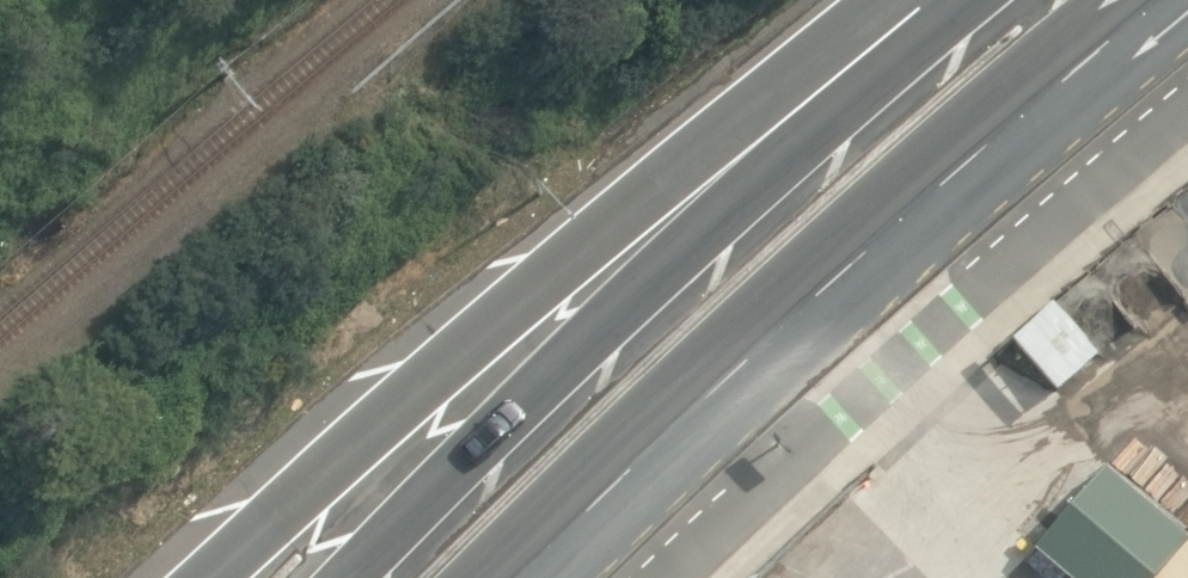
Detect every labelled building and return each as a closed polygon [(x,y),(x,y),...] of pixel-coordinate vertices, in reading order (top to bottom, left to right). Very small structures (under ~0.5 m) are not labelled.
[(1055,390),(1101,352),(1055,299),(1010,337),(1055,390)] [(1105,463),(1038,543),(1079,577),(1187,577),(1187,533),(1105,463)]
